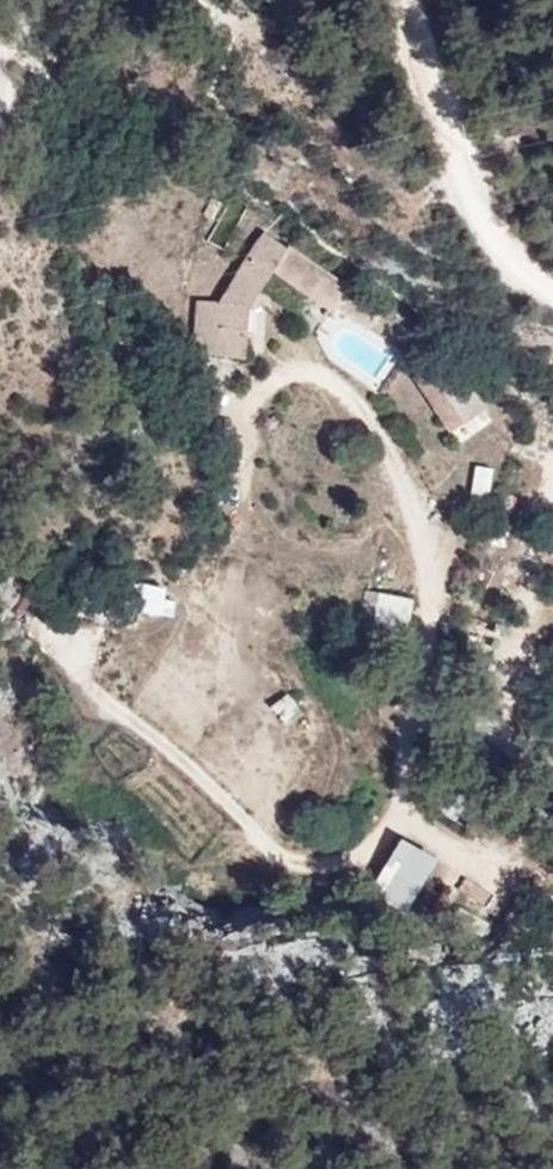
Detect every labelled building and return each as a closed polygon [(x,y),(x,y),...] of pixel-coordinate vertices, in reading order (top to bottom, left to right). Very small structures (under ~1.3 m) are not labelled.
[(253,254),(223,304),(201,303),(197,356),(250,359),(253,307),(276,269),(336,311),(353,287),(293,246),(291,249),(267,233),(253,254)] [(490,409),(457,363),(437,377),(470,423),(490,409)] [(494,468),(481,466),(477,490),(490,492),(494,468)] [(417,600),(371,593),(367,621),(413,628),(417,600)] [(269,702),(284,723),(303,710),(287,688),(269,702)] [(401,832),(370,888),(408,909),(439,853),(401,832)] [(534,882),(497,860),(465,907),(468,909),(456,928),(485,946),(497,943),(534,882)]
